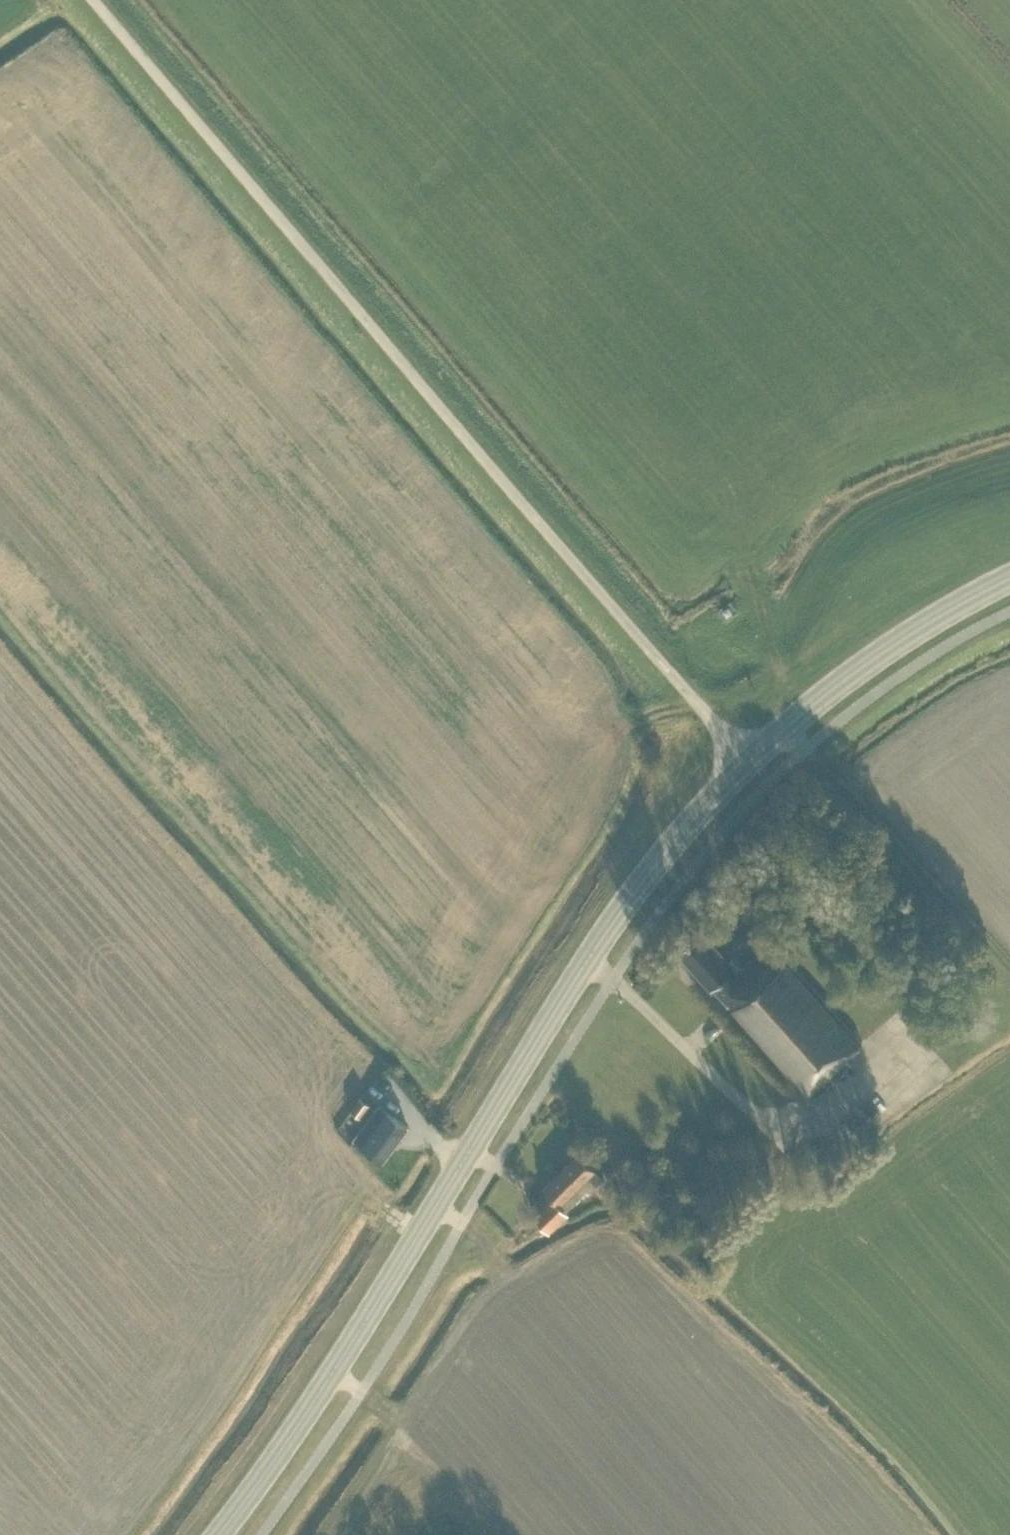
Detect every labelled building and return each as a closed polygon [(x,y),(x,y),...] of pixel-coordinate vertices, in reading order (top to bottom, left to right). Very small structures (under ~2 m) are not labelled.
[(725,1005),(804,1094),(862,1042),(771,940),(737,970),(700,929),(677,950),(711,987),(713,985),(728,1002),(725,1005)] [(362,1117),(371,1104),(359,1095),(350,1108),(362,1117)] [(382,1159),(407,1125),(379,1104),(354,1137),(382,1159)] [(590,1190),(604,1177),(579,1152),(543,1187),(553,1197),(533,1215),(546,1230),(567,1211),(565,1210),(588,1188),(590,1190)]
